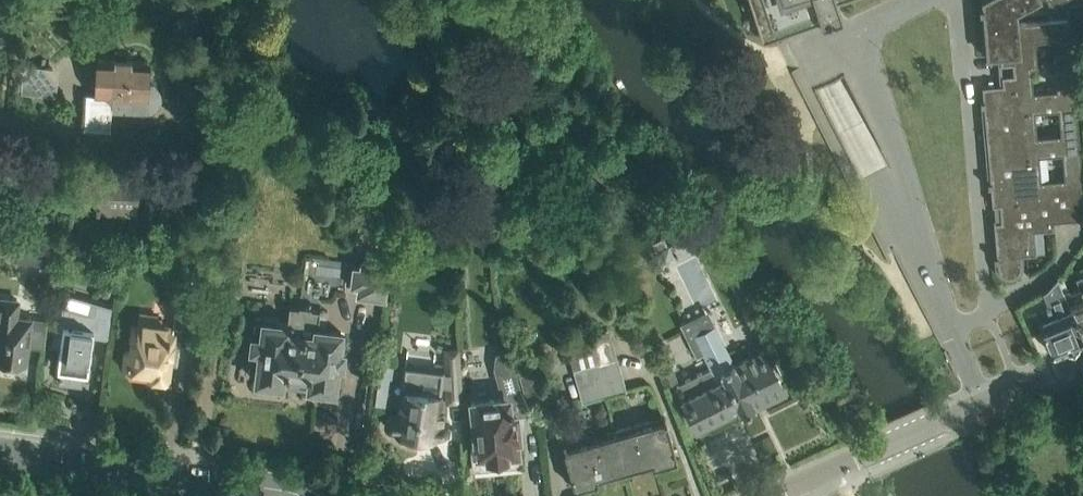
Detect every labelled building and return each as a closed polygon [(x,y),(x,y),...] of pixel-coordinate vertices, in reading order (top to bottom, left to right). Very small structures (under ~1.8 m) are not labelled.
[(747,22),(772,14),(775,13),(813,88),(830,79),(844,72),(811,6),(830,0),(740,0),(747,22)] [(981,4),(978,5),(982,28),(1015,24),(1014,9),(1017,8),(1032,0),(981,0),(981,4)] [(1069,19),(1015,24),(982,28),(985,50),(986,56),(1000,55),(1001,64),(1012,63),(1013,69),(1031,68),(1037,67),(1035,41),(1070,38),(1069,19)] [(86,93),(84,129),(111,130),(112,111),(147,113),(152,112),(157,108),(161,103),(162,98),(162,92),(159,86),(154,82),(148,81),(149,60),(99,57),(96,93),(86,93)] [(1077,109),(1073,62),(1054,64),(1057,90),(1033,92),(1031,68),(1013,69),(1013,74),(1002,75),(1002,84),(982,85),(983,100),(980,100),(981,105),(983,105),(985,116),(992,116),(1035,112),(1058,110),(1077,109)] [(24,64),(22,91),(50,94),(52,66),(24,64)] [(1079,137),(1077,109),(1058,110),(1060,134),(1037,136),(1035,112),(992,116),(993,129),(986,130),(986,135),(983,135),(985,156),(988,156),(988,160),(996,160),(1039,156),(1062,154),(1080,153),(1079,137)] [(1080,153),(1062,154),(1064,178),(1041,180),(1039,156),(996,160),(997,173),(989,174),(990,175),(990,181),(987,181),(988,186),(990,186),(992,205),(999,204),(1082,198),(1082,184),(1080,153)] [(82,176),(80,202),(95,203),(94,210),(134,213),(136,174),(94,171),(93,177),(82,176)] [(999,204),(1001,221),(995,221),(993,221),(996,255),(993,255),(994,260),(997,260),(997,265),(997,267),(998,269),(999,271),(1001,273),(1003,274),(1005,275),(1007,276),(1009,276),(1011,275),(1014,275),(1016,273),(1018,272),(1019,270),(1020,268),(1021,265),(1021,263),(1020,255),(1036,253),(1034,230),(1055,228),(1054,221),(1082,219),(1082,198),(999,204)] [(667,237),(652,244),(662,269),(677,261),(667,237)] [(354,266),(352,285),(358,286),(358,294),(386,298),(387,285),(389,267),(390,262),(362,258),(361,266),(354,266)] [(1058,279),(1064,291),(1073,310),(1082,334),(1082,293),(1081,288),(1070,293),(1069,289),(1068,289),(1062,275),(1058,279)] [(71,277),(68,288),(92,293),(94,282),(71,277)] [(1040,322),(1053,354),(1082,341),(1082,334),(1073,310),(1064,291),(1058,279),(1058,277),(1050,286),(1046,289),(1043,291),(1049,305),(1046,306),(1048,311),(1051,310),(1054,316),(1040,322)] [(0,323),(0,360),(1,360),(1,361),(2,361),(2,362),(3,362),(3,363),(4,363),(4,364),(5,364),(6,364),(6,365),(7,365),(8,365),(9,365),(10,365),(11,365),(12,365),(13,365),(14,365),(15,365),(15,364),(16,364),(17,364),(17,363),(18,363),(18,362),(19,362),(25,363),(27,346),(44,348),(48,320),(30,317),(30,320),(17,318),(19,301),(4,299),(0,323)] [(341,377),(347,340),(342,340),(343,330),(324,327),(326,311),(310,310),(310,307),(301,306),(301,308),(292,307),(290,323),(280,322),(281,318),(276,315),(269,314),(265,316),(264,320),(263,320),(262,323),(256,322),(255,336),(253,335),(251,348),(252,349),(250,364),(259,366),(257,380),(282,383),(282,380),(309,384),(309,387),(334,390),(336,376),(341,377)] [(87,371),(92,335),(109,337),(112,314),(87,312),(68,307),(57,346),(60,347),(57,367),(61,367),(59,382),(82,385),(83,370),(87,371)] [(124,367),(129,367),(152,371),(151,376),(156,376),(155,380),(164,381),(164,377),(168,378),(170,361),(176,361),(179,340),(173,340),(174,330),(168,329),(169,325),(161,324),(161,319),(153,318),(153,315),(141,314),(138,328),(137,328),(136,341),(132,341),(131,351),(126,351),(124,367)] [(693,331),(708,361),(709,360),(712,366),(733,410),(739,408),(742,414),(785,392),(777,375),(781,373),(776,363),(772,364),(764,347),(736,361),(715,320),(693,331)] [(591,338),(567,345),(583,401),(627,389),(614,343),(594,348),(591,338)] [(462,348),(448,348),(449,400),(463,400),(462,348)] [(503,396),(472,399),(476,445),(472,446),(474,468),(522,464),(521,453),(518,453),(517,438),(520,438),(518,415),(531,411),(522,392),(511,349),(496,353),(495,367),(503,396)] [(669,352),(655,358),(665,384),(679,379),(669,352)] [(534,353),(517,358),(527,391),(544,387),(534,353)] [(733,410),(712,366),(677,384),(683,396),(681,397),(697,428),(733,410)] [(440,423),(442,409),(439,409),(441,393),(438,393),(439,386),(424,384),(423,388),(405,386),(405,389),(403,389),(399,417),(396,416),(395,416),(394,416),(392,416),(391,417),(390,418),(389,419),(388,421),(388,422),(388,424),(389,425),(390,426),(391,427),(392,428),(398,429),(398,431),(403,432),(403,436),(405,439),(407,440),(409,441),(411,442),(414,442),(416,443),(417,443),(420,443),(424,442),(427,441),(429,440),(429,436),(434,437),(434,434),(440,435),(442,435),(443,435),(444,434),(445,433),(446,432),(446,431),(447,429),(446,427),(446,426),(445,425),(443,424),(442,423),(440,423)] [(677,459),(665,418),(640,426),(650,462),(652,461),(654,466),(677,459)] [(650,462),(640,426),(614,433),(624,469),(650,462)] [(624,469),(614,433),(589,440),(599,476),(624,469)] [(599,476),(589,440),(563,447),(575,488),(597,481),(596,477),(599,476)]
